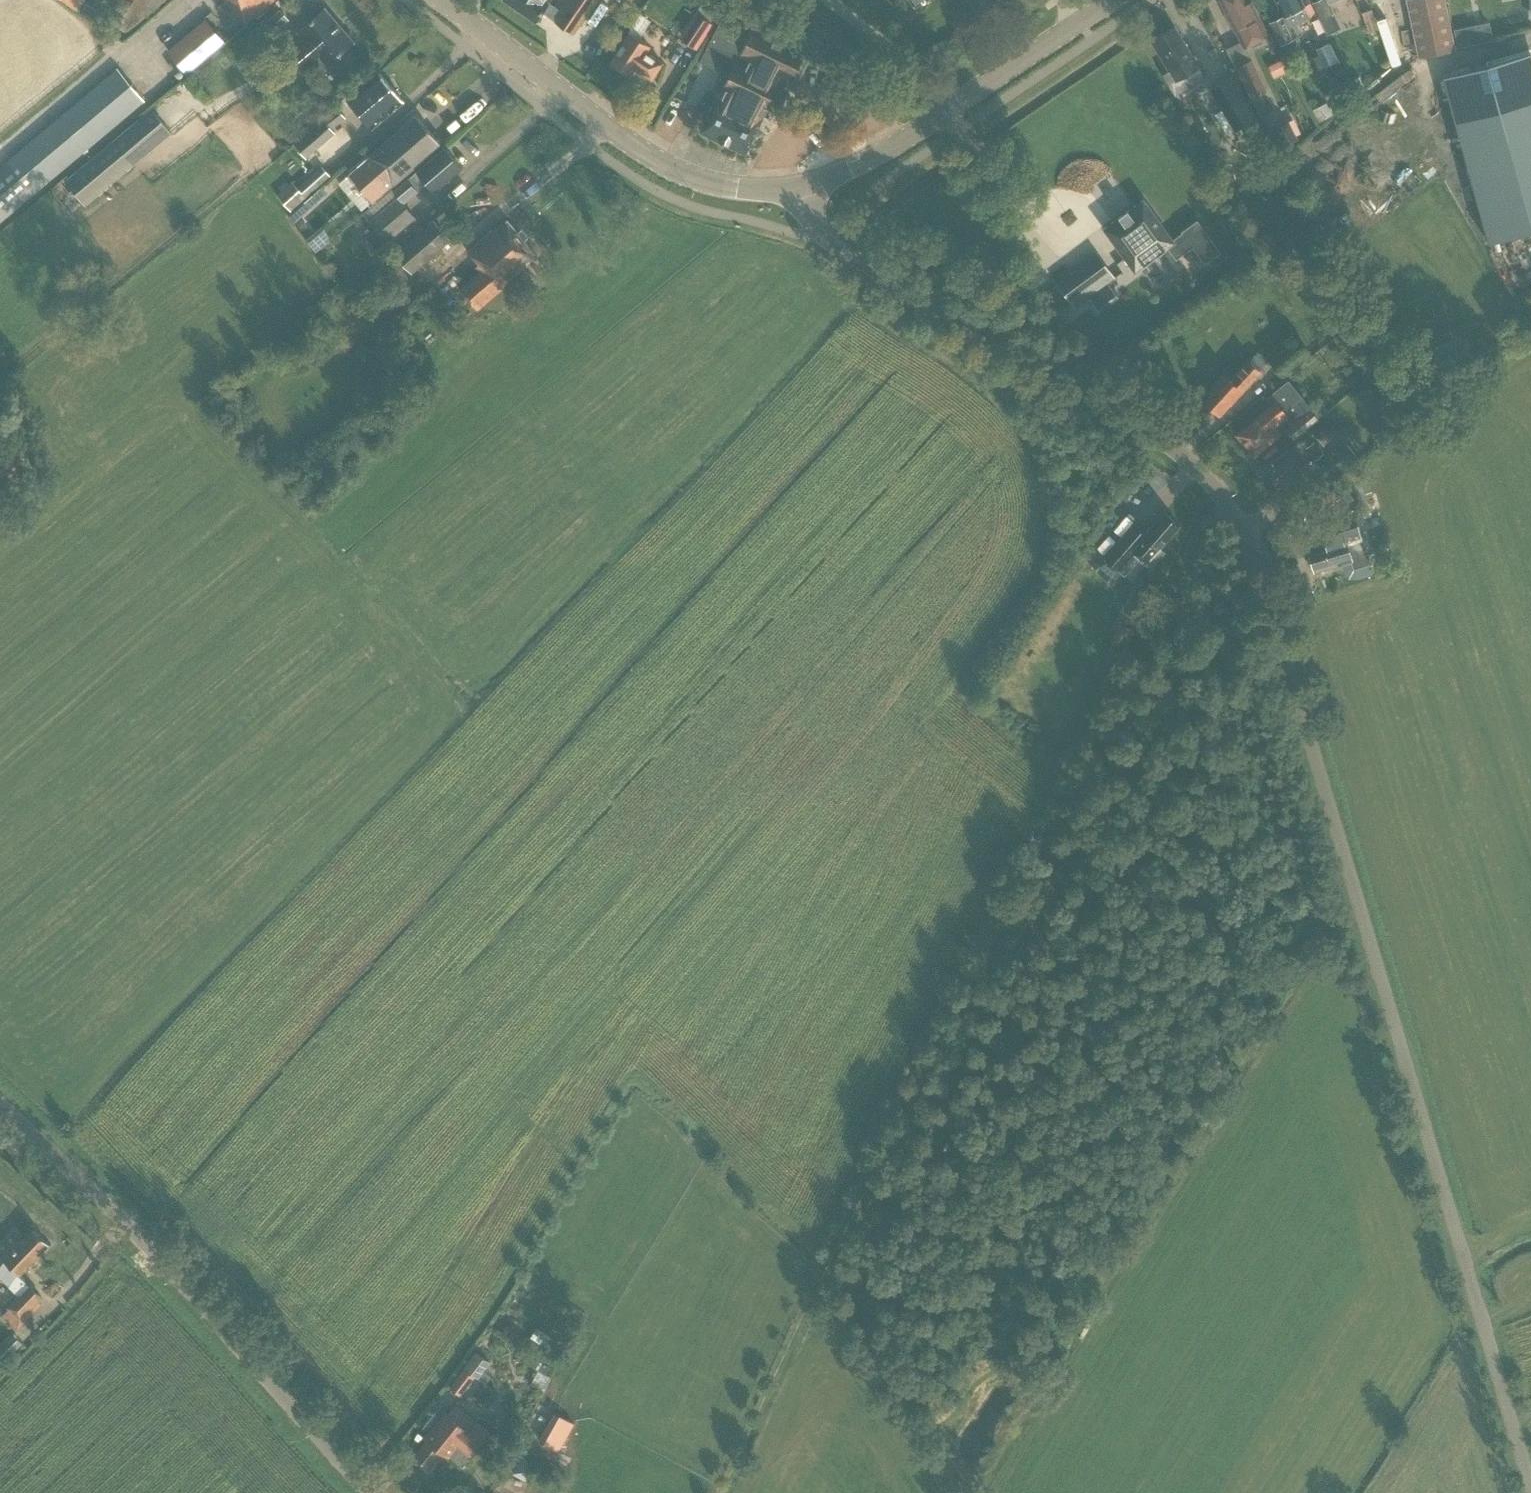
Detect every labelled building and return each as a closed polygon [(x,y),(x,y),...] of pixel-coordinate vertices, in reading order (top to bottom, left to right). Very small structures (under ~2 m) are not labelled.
[(164,0),(133,0),(117,26),(126,32),(164,0)] [(247,24),(274,0),(226,0),(247,24)] [(537,21),(537,20),(544,10),(551,15),(549,17),(556,22),(574,34),(597,0),(561,0),(557,6),(550,2),(551,0),(506,0),(537,21)] [(1249,4),(1247,0),(1220,0),(1235,30),(1236,30),(1244,46),(1268,35),(1252,2),(1249,4)] [(1305,6),(1302,0),(1276,0),(1280,8),(1280,7),(1285,16),(1271,23),(1281,44),(1301,34),(1297,24),(1310,18),(1305,7),(1305,6)] [(1325,30),(1337,24),(1325,0),(1316,0),(1312,2),(1325,30)] [(1419,57),(1456,49),(1445,0),(1406,0),(1419,57)] [(699,15),(710,22),(718,9),(708,2),(699,15)] [(1374,11),(1381,32),(1393,28),(1386,7),(1384,3),(1373,6),(1374,11)] [(326,8),(299,31),(305,39),(288,53),(301,69),(319,54),(328,65),(354,42),(326,8)] [(258,27),(267,38),(289,19),(280,9),(258,27)] [(1362,12),(1369,33),(1379,30),(1371,9),(1362,12)] [(710,39),(699,62),(730,77),(720,97),(719,96),(702,131),(720,140),(728,144),(746,153),(759,127),(768,108),(773,111),(776,112),(805,53),(726,13),(712,40),(710,39)] [(642,16),(612,61),(618,66),(617,67),(630,76),(635,69),(653,81),(665,63),(647,51),(651,46),(638,38),(649,21),(642,16)] [(687,32),(702,36),(706,22),(691,18),(687,32)] [(188,73),(225,42),(207,21),(170,52),(188,73)] [(1489,23),(1466,27),(1470,48),(1488,44),(1493,43),(1489,23)] [(1175,26),(1152,40),(1170,71),(1176,81),(1199,67),(1194,57),(1175,26)] [(1316,49),(1325,67),(1336,61),(1327,43),(1316,49)] [(1442,76),(1488,242),(1530,230),(1530,52),(1442,76)] [(1238,67),(1253,98),(1267,91),(1252,60),(1238,67)] [(127,79),(119,69),(0,169),(0,222),(145,100),(127,79)] [(348,105),(352,102),(373,128),(405,101),(380,72),(349,98),(348,96),(343,100),(348,105)] [(1255,121),(1230,79),(1208,92),(1233,134),(1255,121)] [(1329,90),(1336,104),(1355,95),(1348,80),(1329,90)] [(1313,109),(1319,121),(1332,115),(1326,102),(1313,109)] [(64,181),(85,205),(171,133),(151,108),(64,181)] [(338,110),(296,147),(307,160),(336,135),(333,131),(347,119),(338,110)] [(441,143),(417,115),(370,156),(370,157),(352,173),(375,200),(393,183),(394,184),(441,143)] [(1288,122),(1274,129),(1283,147),(1298,140),(1288,122)] [(445,148),(394,191),(392,190),(363,214),(370,222),(380,233),(372,240),(378,248),(386,241),(387,242),(416,217),(404,203),(418,191),(418,190),(427,182),(435,191),(462,167),(445,148)] [(298,187),(292,180),(276,195),(291,210),(330,175),(321,165),(298,187)] [(321,195),(324,191),(320,187),(305,201),(309,206),(310,207),(322,196),(321,195)] [(1173,240),(1144,200),(1104,228),(1135,271),(1168,247),(1177,260),(1193,247),(1206,264),(1222,252),(1198,219),(1181,231),(1183,233),(1173,240)] [(293,221),(309,206),(305,201),(288,216),(293,221)] [(412,274),(451,239),(435,220),(395,254),(412,274)] [(537,257),(538,256),(508,220),(494,232),(493,230),(468,252),(479,264),(477,267),(481,271),(460,289),(478,310),(521,273),(529,282),(546,268),(537,257)] [(1073,274),(1070,269),(1056,280),(1076,307),(1115,278),(1098,256),(1073,274)] [(1231,404),(1243,390),(1257,374),(1246,363),(1231,379),(1225,374),(1213,387),(1215,389),(1204,401),(1218,414),(1229,402),(1231,404)] [(1272,427),(1284,417),(1290,424),(1284,428),(1294,440),(1320,419),(1313,411),(1315,409),(1289,379),(1268,397),(1274,405),(1261,415),(1261,414),(1237,434),(1255,456),(1279,436),(1272,427)] [(1275,466),(1268,472),(1279,487),(1287,481),(1290,486),(1303,476),(1307,482),(1337,459),(1314,430),(1313,431),(1315,432),(1274,464),(1275,466)] [(1135,525),(1105,558),(1125,576),(1141,558),(1151,567),(1165,551),(1161,547),(1180,525),(1165,512),(1146,534),(1135,525)] [(1326,544),(1309,549),(1316,572),(1353,560),(1355,568),(1371,563),(1357,520),(1322,531),(1326,544)] [(1128,612),(1140,618),(1149,603),(1137,596),(1128,612)] [(20,1275),(50,1245),(34,1229),(24,1240),(15,1232),(0,1248),(0,1278),(8,1286),(19,1297),(8,1308),(9,1308),(3,1315),(18,1329),(24,1322),(21,1319),(43,1297),(20,1275)] [(452,1389),(461,1396),(474,1376),(478,1378),(489,1361),(477,1352),(466,1369),(452,1389)] [(451,1456),(464,1466),(491,1432),(477,1421),(470,1431),(446,1412),(426,1438),(428,1440),(415,1456),(430,1468),(443,1452),(450,1457),(451,1456)] [(568,1425),(550,1415),(535,1443),(553,1453),(568,1425)]
